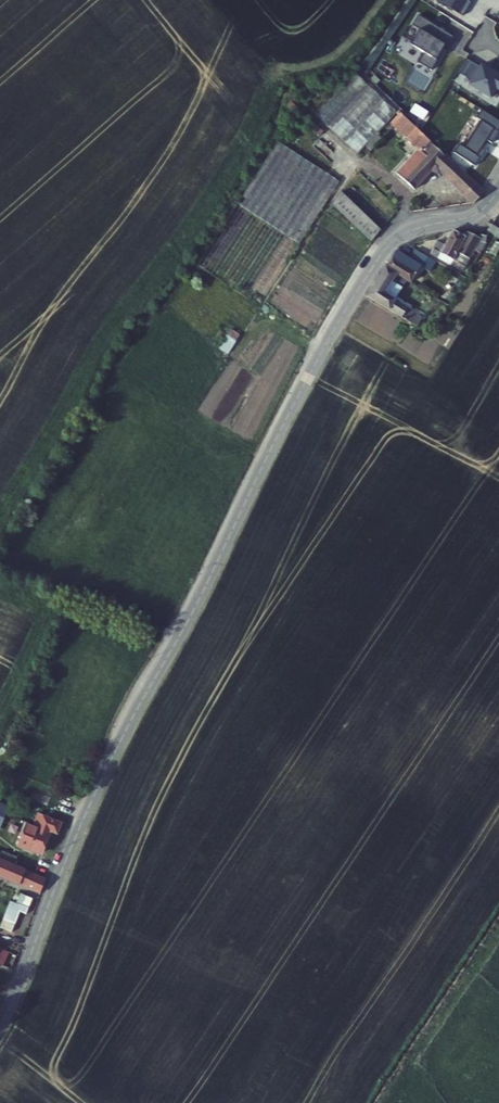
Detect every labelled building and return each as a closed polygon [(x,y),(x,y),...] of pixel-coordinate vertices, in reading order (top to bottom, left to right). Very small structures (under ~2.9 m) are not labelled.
[(436,0),(458,14),(466,0),(437,0),(436,0)] [(411,47),(425,55),(419,65),(433,73),(439,63),(437,62),(446,47),(448,49),(454,39),(419,18),(413,28),(420,32),(411,47)] [(498,87),(498,80),(484,71),(485,69),(476,64),(464,84),(485,96),(491,87),(497,91),(498,87)] [(381,140),(376,134),(397,114),(356,74),(315,116),(358,154),(366,146),(370,151),(381,140)] [(482,150),(477,147),(483,139),(488,142),(496,131),(495,130),(498,123),(498,122),(478,108),(473,117),(477,119),(460,146),(456,143),(450,151),(471,165),(476,157),(477,158),(482,150)] [(473,204),(487,189),(485,187),(482,189),(447,154),(445,156),(401,113),(389,125),(416,150),(395,173),(415,190),(435,169),(473,204)] [(260,305),(329,199),(266,159),(198,265),(260,305)] [(397,211),(358,173),(341,193),(380,231),(397,211)] [(380,231),(341,193),(333,204),(372,241),(380,231)] [(310,338),(366,244),(325,221),(269,314),(310,338)] [(430,255),(454,268),(462,272),(474,250),(480,239),(468,233),(466,237),(453,230),(441,253),(433,249),(430,255)] [(481,253),(486,244),(485,244),(486,236),(481,235),(480,239),(474,250),(481,253)] [(435,262),(415,249),(410,258),(397,250),(385,269),(410,285),(420,267),(429,272),(435,262)] [(390,297),(398,284),(393,281),(396,276),(385,269),(367,296),(425,332),(425,331),(427,327),(425,326),(425,325),(419,320),(422,316),(390,297)] [(448,298),(458,279),(451,276),(440,293),(448,298)] [(440,323),(447,311),(435,304),(427,316),(440,323)] [(236,342),(239,336),(230,330),(227,336),(236,342)] [(228,355),(236,342),(227,336),(219,349),(228,355)] [(33,848),(38,837),(48,841),(54,828),(33,819),(27,832),(16,828),(11,838),(33,848)] [(29,855),(33,848),(11,838),(8,846),(29,855)] [(33,874),(0,862),(0,881),(26,891),(28,889),(33,874)] [(40,894),(46,879),(33,874),(28,889),(40,894)] [(13,911),(5,907),(0,918),(0,927),(5,929),(13,911)]
